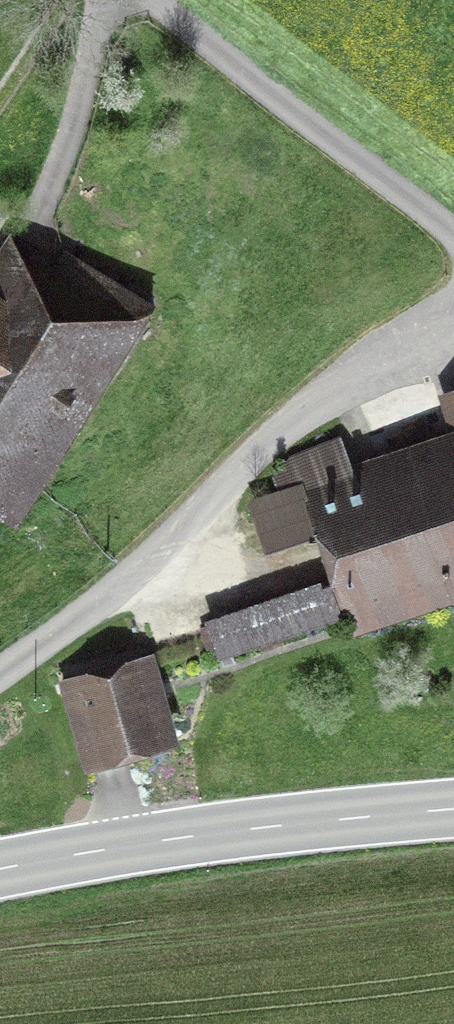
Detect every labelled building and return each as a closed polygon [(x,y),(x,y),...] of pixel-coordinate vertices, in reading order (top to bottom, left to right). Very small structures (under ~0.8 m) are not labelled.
[(144,322),(15,247),(0,273),(0,535),(15,544),(144,322)] [(348,486),(338,451),(301,463),(274,506),(260,510),(272,560),(316,546),(348,647),(453,614),(453,453),(348,486)] [(329,643),(316,603),(206,638),(216,669),(234,663),(237,672),(329,643)] [(152,675),(64,702),(91,788),(179,760),(152,675)]
